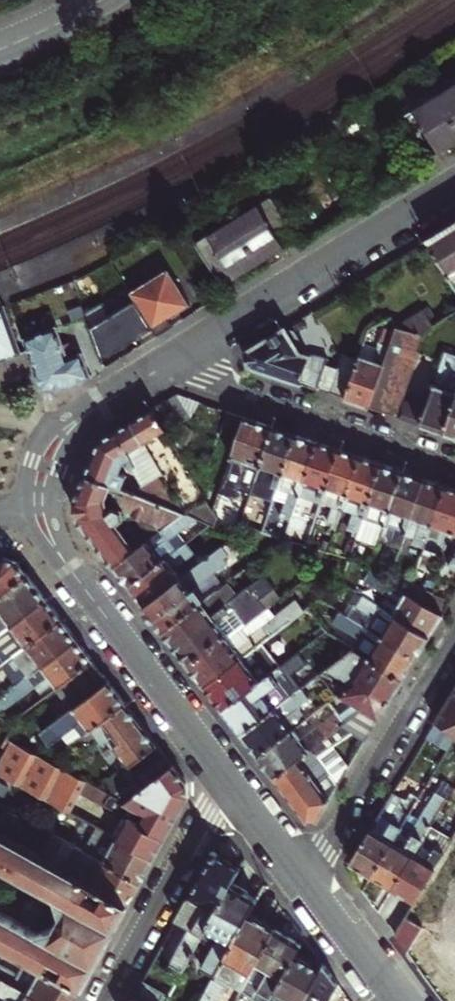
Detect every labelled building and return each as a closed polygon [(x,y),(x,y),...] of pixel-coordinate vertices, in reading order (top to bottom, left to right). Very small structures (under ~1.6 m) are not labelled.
[(454,143),(454,76),(397,112),(426,161),(448,148),(454,143)] [(244,272),(259,263),(277,252),(297,240),(268,191),(191,238),(221,286),(244,272)] [(428,239),(454,283),(454,223),(428,239)] [(174,266),(131,293),(135,300),(157,335),(170,327),(175,325),(170,317),(195,302),(174,266)] [(60,315),(88,304),(82,286),(53,296),(60,315)] [(144,343),(157,335),(135,300),(110,316),(103,303),(85,313),(102,360),(139,336),(144,343)] [(21,352),(3,305),(1,306),(0,306),(0,360),(21,352)] [(423,309),(396,326),(420,334),(433,326),(423,309)] [(396,326),(384,363),(369,407),(382,411),(393,415),(396,405),(420,334),(396,326)] [(43,391),(74,386),(81,382),(90,377),(82,356),(73,358),(63,332),(58,333),(56,328),(24,339),(43,391)] [(287,331),(284,328),(270,337),(247,351),(249,366),(317,389),(327,359),(314,354),(313,356),(299,351),(294,343),(296,341),(298,337),(294,331),(287,331)] [(419,424),(432,428),(445,433),(454,403),(454,356),(445,352),(423,414),(419,424)] [(342,353),(329,393),(345,399),(359,359),(342,353)] [(361,355),(359,359),(345,399),(357,403),(369,407),(384,363),(361,355)] [(177,394),(164,402),(179,425),(185,421),(191,418),(177,394)] [(193,399),(177,394),(191,418),(197,401),(193,399)] [(164,402),(153,408),(167,432),(179,425),(164,402)] [(445,433),(454,436),(454,403),(445,433)] [(396,405),(393,415),(419,424),(423,414),(396,405)] [(85,476),(108,484),(112,473),(118,475),(124,460),(131,456),(136,463),(132,465),(143,483),(139,495),(184,511),(197,516),(213,524),(216,515),(182,456),(167,432),(153,408),(107,436),(99,441),(85,476)] [(235,414),(227,411),(219,435),(236,441),(244,417),(235,414)] [(242,476),(254,481),(272,427),(259,422),(244,417),(236,441),(219,491),(234,497),(242,476)] [(179,425),(167,432),(182,456),(191,431),(185,421),(179,425)] [(272,427),(254,481),(250,490),(262,494),(251,527),(252,527),(262,531),(277,487),(294,434),(283,430),(272,427)] [(307,438),(294,434),(277,487),(285,490),(279,509),(292,513),(317,442),(307,438)] [(317,442),(292,513),(292,515),(313,523),(320,502),(338,449),(327,445),(317,442)] [(349,453),(338,449),(320,502),(332,506),(327,520),(333,523),(331,527),(335,529),(342,510),(360,456),(349,453)] [(371,460),(360,456),(342,510),(353,514),(348,528),(353,530),(351,534),(356,536),(362,517),(381,463),(371,460)] [(379,540),(403,471),(391,467),(381,463),(362,517),(374,521),(367,543),(377,546),(379,540)] [(400,548),(411,517),(424,478),(413,475),(403,471),(379,540),(400,548)] [(139,495),(108,484),(85,476),(75,502),(76,510),(77,517),(114,565),(135,548),(123,533),(127,530),(122,524),(118,527),(116,523),(129,513),(155,523),(160,529),(184,511),(139,495)] [(435,482),(424,478),(411,517),(420,520),(411,544),(424,548),(432,524),(445,486),(435,482)] [(445,486),(432,524),(441,527),(433,551),(445,556),(446,552),(448,545),(453,531),(454,526),(454,489),(445,486)] [(219,491),(216,500),(231,506),(234,497),(219,491)] [(122,576),(129,585),(175,549),(168,539),(197,516),(184,511),(160,529),(135,548),(114,565),(122,576)] [(356,536),(355,538),(367,543),(374,521),(362,517),(356,536)] [(154,618),(163,630),(199,602),(190,589),(195,586),(226,562),(223,558),(227,554),(234,555),(245,546),(252,527),(251,527),(239,523),(235,534),(196,564),(144,604),(154,618)] [(424,548),(433,551),(441,527),(432,524),(424,548)] [(327,552),(336,554),(349,558),(350,554),(353,546),(346,544),(345,546),(331,541),(327,552)] [(144,604),(196,564),(181,545),(175,549),(129,585),(136,595),(144,604)] [(454,553),(454,548),(453,548),(451,554),(446,552),(445,556),(443,560),(449,563),(454,553)] [(449,563),(443,560),(439,573),(445,577),(452,565),(454,567),(454,553),(449,563)] [(350,554),(349,558),(369,570),(372,561),(364,558),(363,562),(350,554)] [(26,573),(21,566),(17,560),(11,558),(6,557),(0,559),(0,593),(26,573)] [(452,565),(445,577),(454,583),(454,567),(452,565)] [(45,597),(34,583),(26,573),(0,593),(0,633),(45,597)] [(415,573),(411,585),(432,593),(436,580),(415,573)] [(175,646),(187,661),(222,636),(224,638),(265,607),(258,598),(273,587),(263,574),(236,595),(225,582),(205,598),(199,602),(163,630),(175,646)] [(432,593),(411,585),(408,594),(428,606),(432,593)] [(199,602),(205,598),(195,586),(190,589),(199,602)] [(258,598),(265,607),(280,596),(273,587),(258,598)] [(400,589),(387,611),(429,636),(436,625),(442,614),(428,606),(408,594),(400,589)] [(353,603),(346,614),(416,657),(423,646),(429,636),(387,611),(356,592),(350,601),(353,603)] [(0,633),(0,657),(4,663),(13,655),(61,619),(52,607),(45,597),(0,633)] [(319,598),(308,606),(313,614),(326,603),(319,598)] [(197,674),(205,685),(262,641),(291,619),(303,610),(295,601),(273,617),(265,607),(224,638),(222,636),(187,661),(197,674)] [(297,627),(313,614),(308,606),(303,610),(291,619),(297,627)] [(359,639),(353,648),(403,678),(410,667),(416,657),(346,614),(337,609),(330,621),(359,639)] [(24,680),(77,640),(69,628),(61,619),(13,655),(23,669),(19,673),(24,680)] [(57,688),(93,660),(85,650),(77,640),(24,680),(0,699),(0,716),(43,683),(51,693),(57,688)] [(223,709),(295,653),(288,643),(273,655),(262,641),(205,685),(214,696),(223,709)] [(334,697),(338,694),(357,681),(390,700),(396,690),(403,678),(353,648),(317,675),(323,684),(334,697)] [(234,722),(241,733),(297,690),(287,676),(290,676),(308,663),(299,651),(295,653),(223,709),(234,722)] [(73,708),(108,680),(100,670),(93,660),(57,688),(73,708)] [(249,743),(258,755),(292,729),(308,718),(299,706),(309,699),(305,692),(309,689),(312,692),(323,684),(317,675),(297,690),(241,733),(249,743)] [(116,691),(108,680),(73,708),(52,725),(60,736),(83,719),(91,729),(125,703),(116,691)] [(354,704),(362,709),(379,719),(385,708),(390,700),(357,681),(338,694),(354,704)] [(453,692),(441,712),(436,720),(454,731),(454,689),(453,692)] [(127,765),(97,788),(108,793),(110,795),(165,755),(145,728),(125,703),(91,729),(64,749),(69,755),(95,736),(100,742),(104,739),(111,747),(113,746),(127,765)] [(266,765),(274,776),(362,709),(354,704),(338,716),(336,713),(317,728),(317,726),(300,739),(292,729),(258,755),(266,765)] [(318,819),(341,780),(331,767),(324,772),(315,760),(350,734),(364,743),(379,719),(362,709),(274,776),(290,797),(307,820),(318,819)] [(428,733),(450,746),(454,738),(454,731),(436,720),(428,733)] [(55,764),(49,760),(24,747),(8,737),(3,747),(8,750),(0,765),(0,772),(10,778),(69,812),(81,793),(102,805),(108,793),(97,788),(55,764)] [(55,764),(62,750),(49,760),(55,764)] [(165,755),(110,795),(124,803),(173,766),(169,760),(165,755)] [(124,803),(110,795),(108,793),(102,805),(116,812),(114,816),(120,820),(122,816),(164,839),(187,797),(186,783),(180,775),(173,766),(124,803)] [(10,778),(0,772),(0,795),(10,778)] [(447,799),(454,788),(443,781),(437,792),(447,799)] [(382,881),(393,888),(423,839),(447,799),(437,792),(436,791),(427,807),(417,801),(372,876),(382,881)] [(372,876),(417,801),(419,797),(413,794),(408,801),(393,792),(350,862),(363,870),(372,876)] [(0,819),(4,820),(11,810),(0,804),(0,819)] [(122,816),(120,820),(124,822),(116,838),(153,859),(159,848),(164,839),(122,816)] [(454,835),(454,821),(446,836),(442,833),(434,846),(423,839),(393,888),(406,896),(415,901),(454,835)] [(83,851),(96,827),(90,824),(76,847),(83,851)] [(96,827),(83,851),(140,883),(146,870),(153,859),(116,838),(96,827)] [(59,896),(63,913),(55,927),(38,932),(0,911),(0,943),(81,988),(97,959),(127,905),(62,868),(0,833),(0,863),(59,896)] [(140,883),(83,851),(76,847),(75,846),(62,868),(127,905),(134,893),(140,883)] [(214,851),(176,920),(191,927),(171,963),(183,970),(206,930),(231,885),(241,867),(226,859),(214,851)] [(233,885),(231,885),(206,930),(217,937),(206,957),(220,964),(248,913),(256,899),(247,894),(249,891),(242,887),(234,883),(233,885)] [(220,964),(199,1000),(218,1000),(229,982),(241,988),(254,964),(273,928),(261,921),(248,913),(220,964)] [(395,935),(407,951),(422,926),(406,917),(395,935)] [(273,928),(254,964),(241,988),(253,995),(250,1000),(270,1000),(295,957),(302,945),(286,936),(273,928)] [(13,985),(43,1000),(75,1000),(81,988),(0,943),(0,964),(19,975),(13,985)] [(295,957),(270,1000),(301,1000),(318,969),(307,963),(295,957)] [(322,962),(318,969),(301,1000),(326,1000),(337,982),(329,972),(322,962)] [(13,985),(0,978),(0,994),(6,997),(4,1000),(43,1000),(13,985)] [(170,995),(143,980),(134,997),(141,1000),(166,1000),(170,995)]
